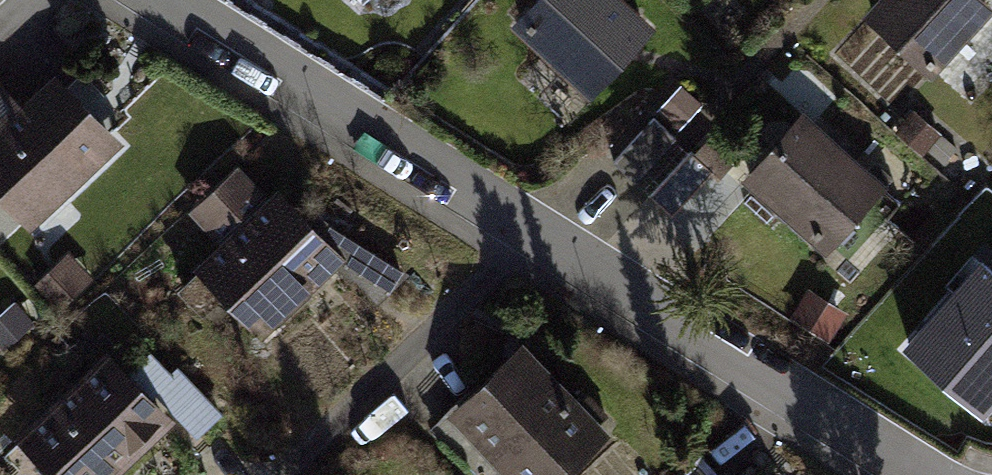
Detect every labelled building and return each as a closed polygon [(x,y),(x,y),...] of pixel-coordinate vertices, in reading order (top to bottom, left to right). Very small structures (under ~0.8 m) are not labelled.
[(522,24),(589,86),(644,26),(615,0),(544,0),(522,24)] [(932,67),(986,9),(977,0),(884,0),(872,12),(932,67)] [(33,218),(111,145),(102,136),(123,117),(84,75),(63,95),(51,82),(21,111),(0,89),(0,182),(33,218)] [(661,110),(678,126),(698,105),(681,88),(661,110)] [(898,131),(922,150),(937,132),(914,112),(898,131)] [(613,161),(635,181),(675,137),(652,117),(613,161)] [(804,118),(750,178),(818,237),(871,177),(804,118)] [(650,195),(672,215),(711,172),(717,177),(729,164),(706,143),(696,155),(690,150),(650,195)] [(227,243),(205,264),(246,306),(268,284),(288,305),(333,262),(304,231),(273,199),(268,204),(234,167),(193,207),(227,243)] [(367,258),(371,254),(316,218),(304,231),(333,262),(349,278),(356,272),(368,260),(367,258)] [(368,260),(356,272),(377,294),(400,272),(371,254),(367,258),(368,260)] [(905,328),(918,337),(924,331),(976,376),(991,358),(991,270),(982,261),(958,290),(945,280),(905,328)] [(39,283),(61,305),(82,284),(60,263),(39,283)] [(822,335),(838,309),(814,293),(797,319),(822,335)] [(27,326),(11,307),(0,316),(0,341),(4,346),(27,326)] [(155,389),(169,376),(149,355),(122,381),(142,402),(155,389)] [(553,472),(596,432),(523,355),(439,435),(477,474),(496,474),(528,445),(553,472)] [(27,433),(67,474),(69,474),(94,451),(113,471),(163,423),(142,402),(122,381),(103,361),(27,433)] [(155,389),(197,433),(219,412),(177,368),(169,376),(155,389)] [(591,425),(604,412),(588,395),(575,408),(591,425)] [(693,458),(674,474),(709,474),(693,458)]
